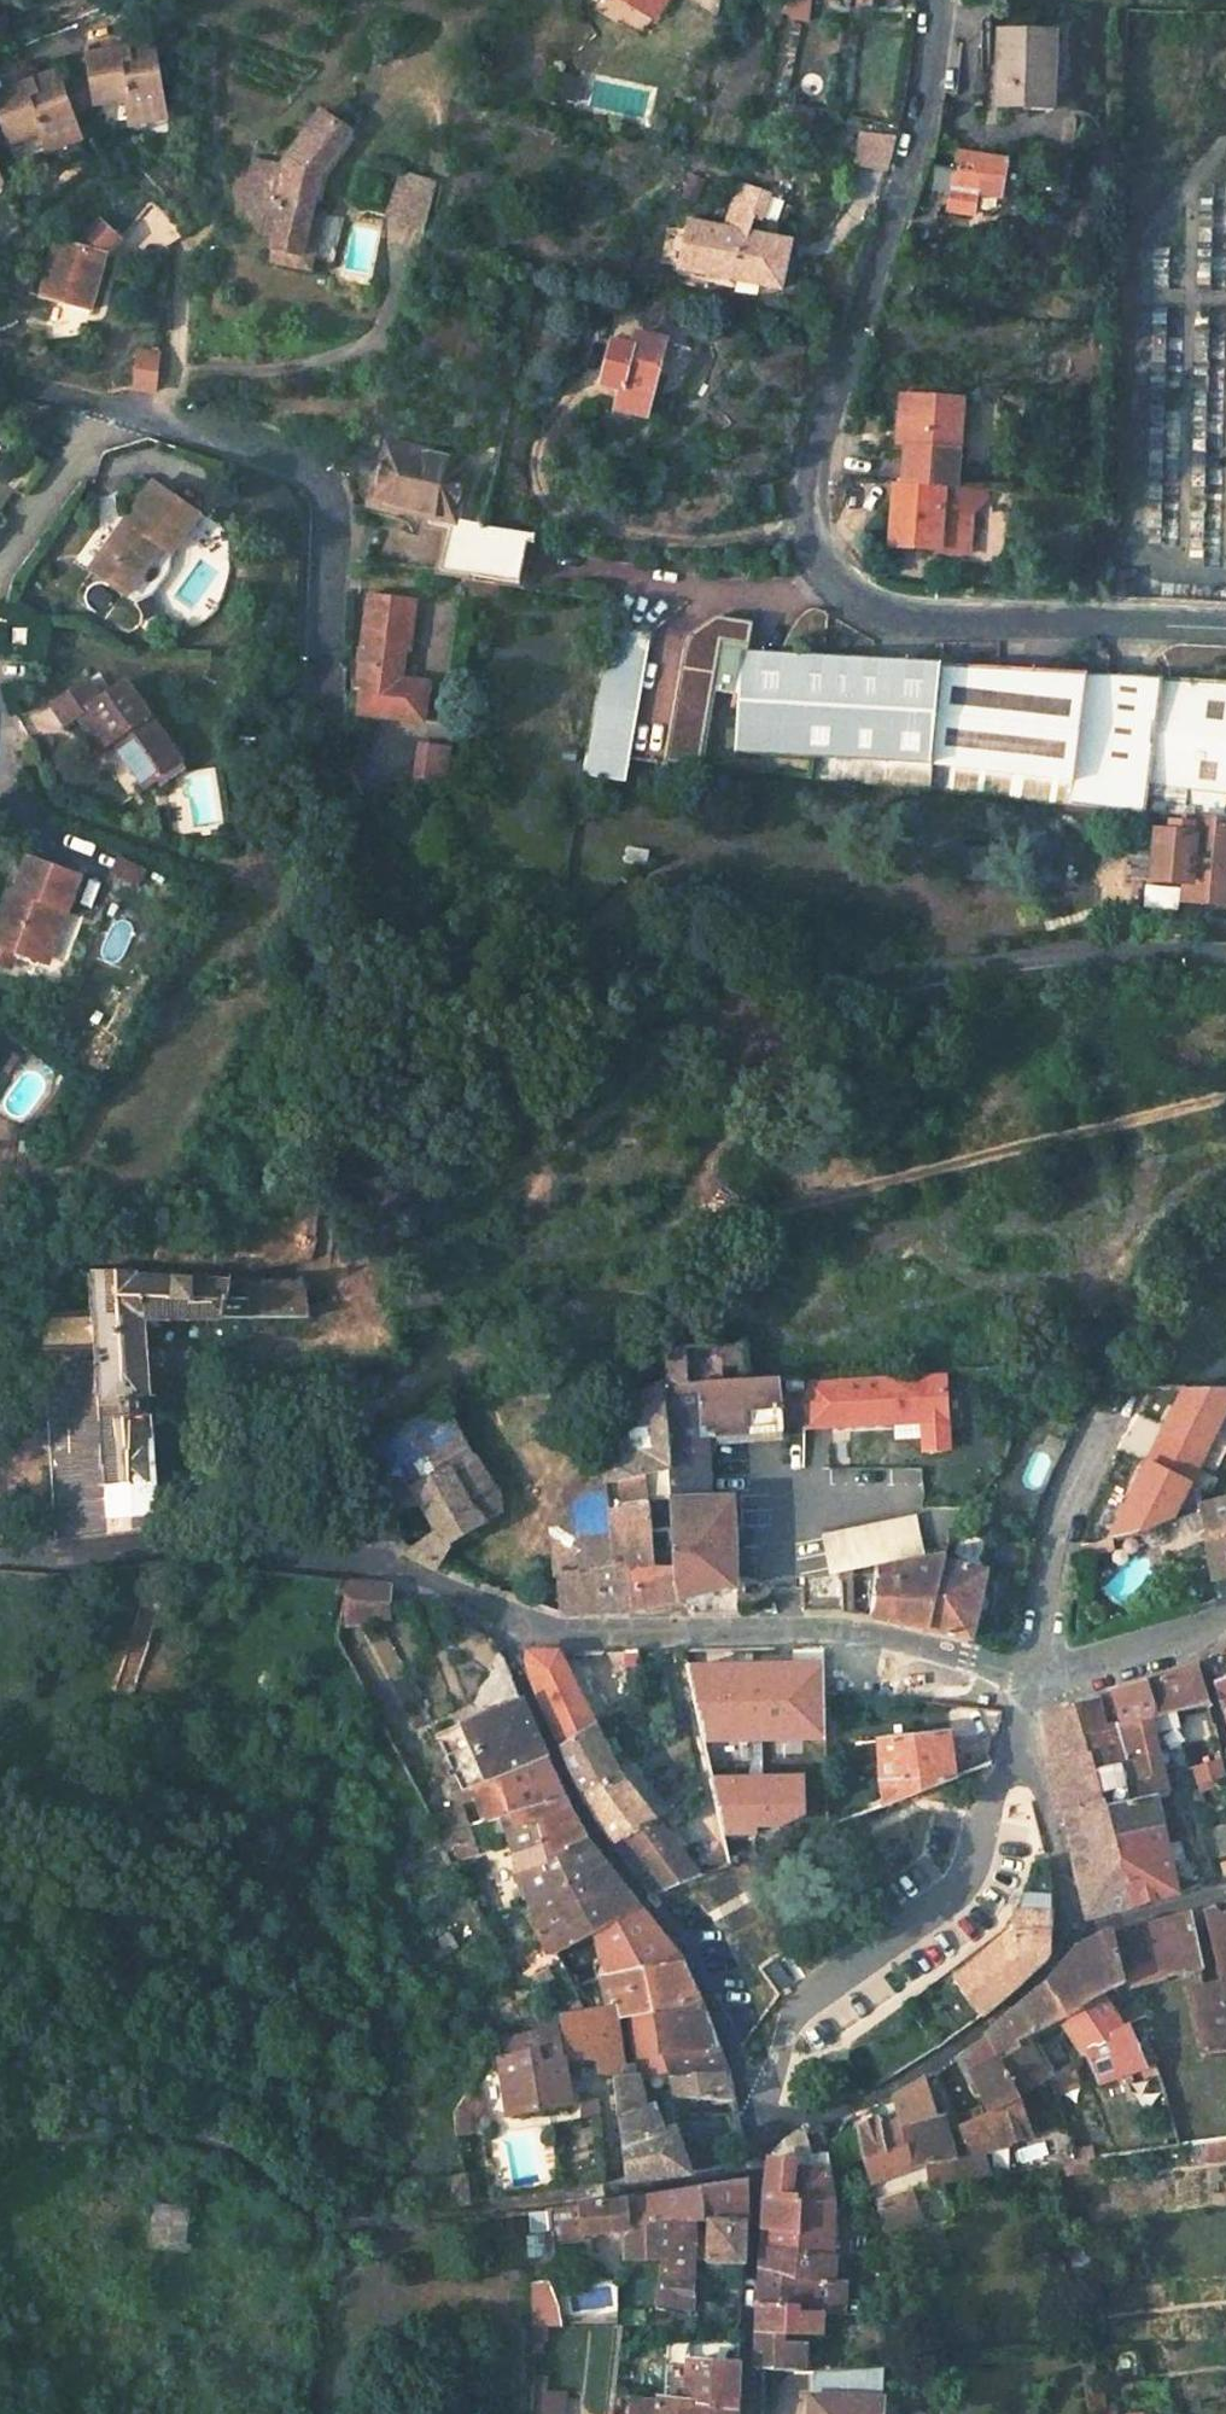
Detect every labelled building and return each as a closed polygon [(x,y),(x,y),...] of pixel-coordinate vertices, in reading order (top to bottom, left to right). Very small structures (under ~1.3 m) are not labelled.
[(662,32),(686,0),(620,0),(662,32)] [(1048,34),(995,32),(992,106),(1022,111),(1024,100),(1046,101),(1048,34)] [(128,39),(70,37),(69,57),(127,59),(128,39)] [(67,120),(138,122),(141,59),(127,59),(69,57),(69,73),(68,106),(67,120)] [(0,78),(0,100),(34,86),(27,68),(0,78)] [(41,84),(49,106),(68,106),(69,73),(41,84)] [(1,166),(62,141),(49,106),(41,84),(34,86),(0,100),(0,165),(1,166)] [(1000,159),(952,152),(946,191),(943,216),(967,218),(968,195),(971,177),(997,182),(1000,159)] [(311,171),(245,155),(232,209),(249,212),(244,233),(262,236),(259,251),(265,252),(293,259),(311,171)] [(760,194),(723,180),(706,228),(667,220),(657,266),(714,278),(716,268),(762,277),(769,245),(736,238),(736,231),(740,218),(751,219),(760,194)] [(411,219),(389,212),(382,239),(405,247),(411,219)] [(71,249),(48,242),(33,296),(81,310),(96,255),(106,235),(84,223),(71,249)] [(293,259),(265,252),(261,262),(292,269),(293,259)] [(716,268),(714,278),(760,288),(762,277),(716,268)] [(668,305),(641,298),(635,324),(663,333),(668,305)] [(625,353),(604,349),(599,387),(619,392),(616,414),(646,418),(654,346),(628,340),(625,353)] [(143,356),(124,353),(117,380),(138,385),(142,374),(143,356)] [(901,394),(888,394),(884,446),(897,447),(901,394)] [(956,398),(901,394),(897,447),(894,488),(939,491),(950,492),(956,398)] [(412,473),(376,466),(372,487),(381,487),(377,514),(425,525),(425,539),(438,542),(432,580),(468,586),(476,544),(479,529),(449,525),(458,472),(415,462),(412,473)] [(146,554),(155,544),(176,559),(204,520),(155,486),(129,521),(134,525),(134,527),(125,540),(118,535),(91,571),(129,600),(156,562),(146,554)] [(894,488),(884,487),(880,552),(926,557),(927,543),(960,547),(969,548),(972,515),(939,512),(939,491),(894,488)] [(960,547),(927,543),(926,557),(925,560),(960,562),(960,547)] [(152,608),(178,572),(176,559),(155,544),(146,554),(156,562),(129,600),(140,608),(152,608)] [(524,552),(476,544),(468,586),(518,593),(524,552)] [(405,605),(358,598),(348,693),(359,694),(356,719),(407,726),(411,686),(384,683),(389,639),(401,640),(405,605)] [(711,609),(675,628),(661,760),(697,764),(710,635),(746,636),(748,614),(711,609)] [(621,773),(639,626),(596,618),(577,767),(621,773)] [(13,653),(32,653),(32,634),(12,634),(13,653)] [(736,642),(722,767),(1187,819),(1225,824),(1225,683),(736,642)] [(122,740),(152,786),(167,775),(184,761),(127,680),(105,695),(92,676),(57,702),(71,722),(81,716),(84,714),(109,749),(118,743),(122,740)] [(184,761),(167,775),(173,784),(191,771),(184,761)] [(1150,832),(1146,880),(1183,884),(1182,900),(1225,904),(1225,824),(1187,819),(1179,826),(1179,837),(1150,832)] [(31,861),(0,933),(0,952),(42,973),(65,917),(70,918),(84,886),(31,861)] [(0,952),(0,967),(15,974),(19,962),(0,952)] [(225,1288),(146,1278),(32,1274),(36,1355),(44,1355),(58,1536),(158,1527),(149,1397),(143,1309),(308,1313),(308,1307),(303,1289),(225,1288)] [(744,1348),(667,1351),(669,1383),(744,1384),(744,1348)] [(946,1373),(805,1380),(807,1427),(920,1421),(921,1450),(950,1449),(946,1373)] [(630,1446),(601,1452),(606,1484),(650,1481),(675,1480),(669,1383),(626,1402),(630,1446)] [(744,1384),(669,1383),(675,1480),(650,1481),(652,1498),(652,1501),(676,1501),(680,1569),(670,1569),(673,1604),(682,1603),(694,1614),(739,1615),(734,1501),(709,1501),(705,1440),(780,1433),(774,1383),(744,1384)] [(442,1405),(365,1443),(377,1476),(386,1506),(416,1492),(421,1502),(450,1548),(502,1520),(496,1496),(475,1462),(461,1440),(442,1405)] [(650,1481),(606,1484),(609,1500),(652,1498),(650,1481)] [(606,1484),(565,1495),(558,1524),(561,1538),(612,1530),(610,1509),(609,1500),(606,1484)] [(1204,1511),(1214,1586),(1225,1582),(1225,1501),(1204,1511)] [(652,1507),(610,1509),(612,1530),(622,1609),(673,1604),(670,1569),(656,1570),(652,1507)] [(912,1516),(820,1535),(828,1574),(842,1571),(855,1568),(876,1564),(921,1555),(912,1516)] [(612,1530),(561,1538),(560,1614),(622,1609),(612,1530)] [(944,1558),(878,1571),(873,1618),(888,1619),(928,1629),(943,1564),(944,1558)] [(986,1574),(943,1564),(928,1629),(970,1639),(986,1574)] [(388,1583),(339,1579),(336,1594),(345,1596),(369,1604),(388,1603),(388,1583)] [(369,1604),(345,1596),(341,1610),(388,1614),(388,1603),(369,1604)] [(493,1645),(478,1698),(489,1716),(518,1690),(516,1685),(493,1645)] [(1206,1658),(1225,1721),(1225,1648),(1222,1652),(1206,1658)] [(561,1652),(531,1654),(527,1675),(560,1747),(596,1727),(561,1652)] [(1196,1661),(1145,1680),(1154,1717),(1208,1701),(1196,1661)] [(1125,1688),(1097,1696),(1108,1730),(1154,1717),(1145,1680),(1125,1688)] [(1072,1708),(1045,1716),(1052,1744),(1056,1767),(1048,1769),(1051,1790),(1055,1810),(1062,1808),(1064,1818),(1129,1797),(1125,1785),(1108,1730),(1097,1696),(1071,1704),(1072,1708)] [(473,1746),(445,1758),(463,1793),(471,1788),(484,1824),(511,1816),(505,1799),(498,1778),(547,1759),(533,1726),(523,1703),(489,1716),(464,1728),(473,1746)] [(1154,1717),(1108,1730),(1125,1785),(1165,1772),(1154,1717)] [(461,1724),(434,1736),(445,1758),(473,1746),(464,1728),(461,1724)] [(596,1727),(560,1747),(580,1789),(596,1817),(607,1832),(618,1846),(658,1818),(617,1772),(596,1727)] [(950,1734),(882,1740),(885,1807),(956,1778),(950,1734)] [(1193,1764),(1200,1791),(1218,1786),(1216,1778),(1225,1773),(1222,1755),(1193,1764)] [(547,1759),(498,1778),(505,1799),(556,1781),(551,1768),(547,1759)] [(1181,1768),(1165,1772),(1167,1783),(1184,1781),(1181,1768)] [(1165,1772),(1125,1785),(1129,1797),(1131,1803),(1155,1797),(1170,1794),(1167,1783),(1165,1772)] [(556,1781),(505,1799),(511,1816),(566,1803),(556,1781)] [(1129,1797),(1064,1818),(1072,1856),(1117,1846),(1163,1834),(1155,1797),(1131,1803),(1129,1797)] [(513,1826),(506,1829),(508,1834),(533,1913),(527,1919),(548,1949),(540,1955),(542,1960),(528,1967),(533,1980),(558,1967),(555,1960),(598,1935),(642,1909),(616,1874),(589,1838),(570,1814),(566,1803),(511,1816),(513,1826)] [(461,1806),(427,1820),(444,1853),(478,1843),(471,1827),(461,1806)] [(658,1818),(618,1846),(635,1869),(655,1895),(698,1878),(689,1852),(658,1818)] [(1210,1827),(1219,1856),(1225,1854),(1225,1823),(1210,1827)] [(1163,1834),(1117,1846),(1131,1909),(1176,1896),(1173,1879),(1163,1834)] [(1117,1846),(1072,1856),(1079,1887),(1087,1920),(1131,1909),(1117,1846)] [(1197,1872),(1173,1879),(1176,1896),(1201,1890),(1197,1872)] [(1050,1900),(1023,1899),(1023,1915),(1050,1916),(1050,1900)] [(1203,2058),(1225,2057),(1225,1917),(1221,1919),(1211,1906),(1203,1910),(1219,1984),(1203,1987),(1187,1992),(1203,2058)] [(642,1909),(598,1935),(619,1978),(681,1963),(678,1959),(656,1928),(642,1909)] [(1126,1981),(1128,1989),(1201,1972),(1191,1912),(1117,1928),(1126,1981)] [(1023,1915),(1013,1915),(1012,1935),(1049,1935),(1050,1926),(1050,1916),(1023,1915)] [(1045,1981),(1070,2017),(1100,1994),(1126,1981),(1117,1928),(1083,1944),(1072,1956),(1065,1963),(1045,1981)] [(1012,1935),(957,1975),(983,2017),(1042,1968),(1049,1953),(1049,1935),(1012,1935)] [(681,1963),(619,1978),(636,2011),(700,2004),(690,1983),(681,1963)] [(985,2041),(998,2069),(1060,2024),(1070,2017),(1045,1981),(984,2037),(985,2041)] [(779,1994),(789,2009),(798,2003),(788,1988),(779,1994)] [(1070,2017),(1112,2078),(1144,2067),(1138,2046),(1132,2022),(1121,2023),(1100,1994),(1070,2017)] [(700,2004),(636,2011),(660,2052),(718,2052),(708,2020),(700,2004)] [(580,2017),(557,2018),(560,2030),(566,2064),(593,2064),(598,2079),(613,2077),(625,2182),(689,2175),(677,2130),(669,2130),(661,2100),(656,2100),(646,2075),(673,2074),(660,2052),(636,2011),(580,2017)] [(1010,2094),(1014,2102),(1052,2089),(1066,2077),(1045,2045),(1056,2037),(1064,2031),(1060,2024),(998,2069),(1010,2094)] [(528,2039),(491,2046),(509,2117),(572,2110),(554,2032),(528,2039)] [(960,2055),(984,2104),(1010,2094),(998,2069),(985,2041),(960,2055)] [(1138,2046),(1144,2067),(1154,2064),(1148,2043),(1138,2046)] [(718,2052),(660,2052),(673,2074),(725,2076),(721,2063),(718,2052)] [(725,2076),(673,2074),(675,2099),(733,2101),(729,2087),(725,2076)] [(880,2126),(890,2150),(910,2142),(906,2126),(936,2114),(923,2077),(905,2087),(895,2094),(902,2116),(880,2126)] [(922,2167),(927,2183),(990,2174),(981,2151),(1030,2137),(1014,2102),(1010,2094),(957,2116),(959,2119),(971,2152),(962,2155),(922,2167)] [(599,2098),(583,2100),(584,2120),(601,2120),(599,2098)] [(903,2171),(908,2186),(927,2183),(922,2167),(962,2155),(945,2117),(938,2119),(936,2114),(906,2126),(910,2142),(890,2150),(880,2126),(875,2115),(852,2125),(863,2155),(861,2156),(869,2181),(903,2171)] [(1073,2153),(1076,2161),(1095,2158),(1092,2150),(1073,2153)] [(1056,2155),(1058,2164),(1076,2161),(1073,2153),(1056,2155)] [(768,2160),(762,2228),(803,2231),(810,2199),(834,2198),(827,2158),(812,2156),(810,2167),(768,2160)] [(467,2182),(439,2187),(444,2211),(471,2207),(467,2182)] [(747,2182),(699,2191),(710,2223),(746,2222),(747,2182)] [(905,2185),(868,2196),(879,2230),(915,2219),(905,2185)] [(699,2191),(627,2203),(626,2229),(670,2225),(695,2224),(710,2223),(699,2191)] [(762,2228),(761,2248),(822,2253),(832,2211),(837,2210),(834,2198),(810,2199),(803,2231),(762,2228)] [(611,2204),(581,2207),(583,2235),(626,2229),(627,2203),(621,2203),(611,2204)] [(196,2206),(158,2204),(154,2248),(193,2251),(196,2206)] [(583,2235),(581,2207),(553,2210),(555,2231),(557,2247),(584,2245),(583,2235)] [(555,2231),(553,2210),(527,2213),(530,2234),(555,2231)] [(841,2233),(837,2210),(832,2211),(822,2253),(832,2254),(831,2276),(845,2279),(848,2259),(839,2259),(841,2233)] [(746,2222),(710,2223),(710,2252),(706,2252),(707,2262),(746,2264),(746,2222)] [(670,2225),(626,2229),(625,2257),(662,2259),(696,2254),(695,2224),(670,2225)] [(557,2247),(555,2231),(530,2234),(526,2234),(529,2267),(551,2265),(558,2255),(557,2247)] [(761,2248),(759,2266),(831,2276),(832,2254),(822,2253),(761,2248)] [(696,2254),(662,2259),(656,2301),(694,2307),(695,2285),(697,2263),(707,2262),(706,2252),(696,2254)] [(759,2266),(757,2301),(825,2314),(847,2318),(889,2312),(889,2292),(886,2258),(848,2259),(845,2279),(831,2276),(759,2266)] [(551,2281),(530,2283),(532,2329),(565,2328),(560,2306),(551,2281)] [(757,2301),(755,2368),(761,2368),(802,2371),(804,2341),(783,2340),(783,2335),(823,2338),(825,2314),(757,2301)] [(666,2312),(655,2310),(653,2323),(666,2323),(666,2312)] [(742,2364),(688,2360),(684,2402),(739,2406),(742,2364)] [(808,2413),(879,2413),(880,2398),(881,2366),(811,2371),(810,2395),(808,2413)] [(536,2376),(534,2413),(567,2413),(567,2393),(547,2393),(548,2376),(536,2376)] [(1089,2413),(1113,2413),(1111,2390),(1087,2392),(1089,2413)] [(662,2400),(632,2397),(630,2413),(661,2413),(662,2400)] [(662,2400),(661,2413),(738,2413),(739,2406),(684,2402),(662,2400)]
